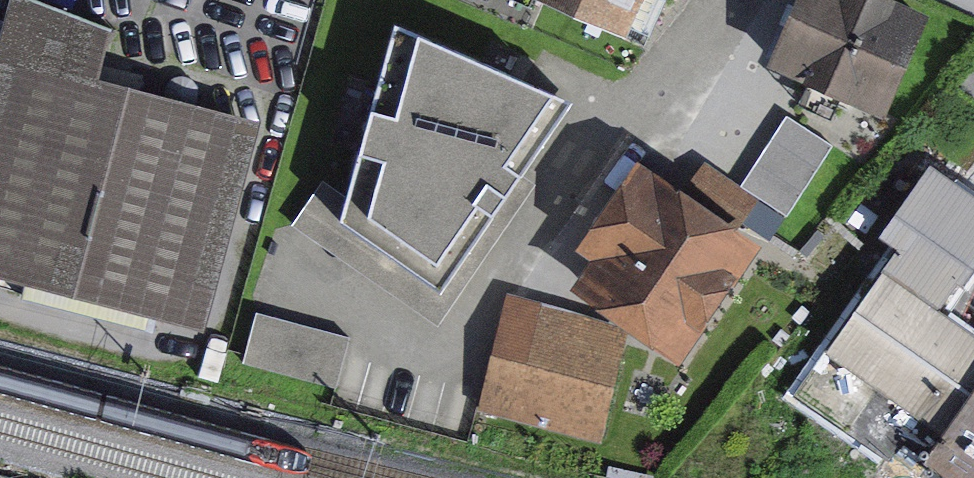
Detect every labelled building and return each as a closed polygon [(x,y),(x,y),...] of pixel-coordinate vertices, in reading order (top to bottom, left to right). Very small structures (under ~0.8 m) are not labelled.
[(277,118),(128,80),(146,12),(100,0),(23,0),(0,87),(0,268),(223,326),(277,118)] [(622,37),(639,0),(539,0),(622,37)] [(928,0),(811,0),(782,65),(861,100),(877,63),(926,84),(958,13),(928,0)] [(359,219),(460,288),(590,97),(413,18),(359,219)] [(832,149),(787,119),(763,154),(742,186),(758,197),(786,217),(832,149)] [(953,303),(973,272),(973,174),(950,157),(903,226),(923,240),(814,397),(932,477),(973,477),(973,317),(953,303)] [(681,195),(639,165),(579,250),(596,263),(577,290),(677,361),(759,247),(734,229),(758,197),(742,186),(706,160),(681,195)] [(481,408),(596,440),(626,330),(511,299),(481,408)] [(349,339),(258,314),(244,366),(335,390),(343,360),(349,339)]
